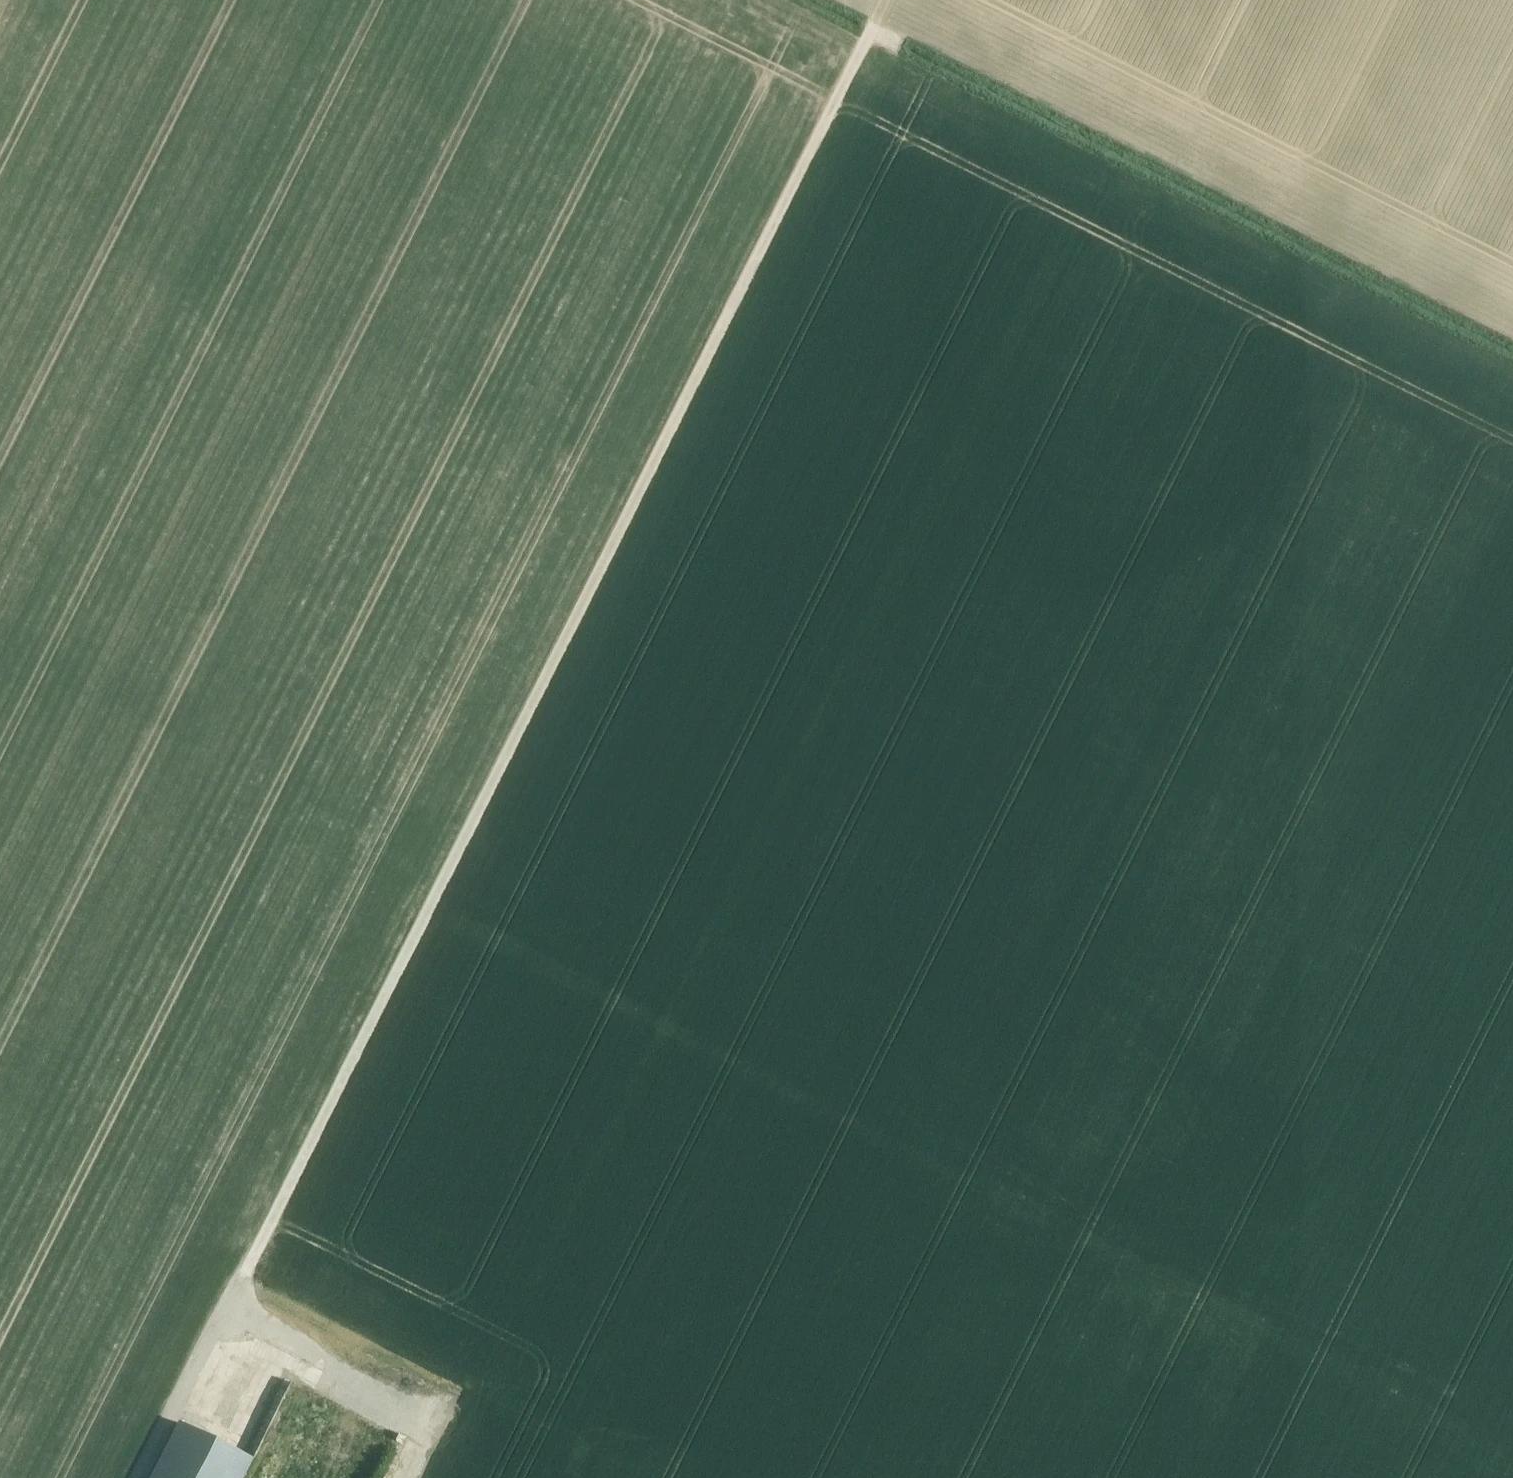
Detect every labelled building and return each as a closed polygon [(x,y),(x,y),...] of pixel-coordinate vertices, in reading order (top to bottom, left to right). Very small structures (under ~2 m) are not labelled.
[(253,1461),(180,1424),(152,1477),(244,1477),(253,1461)]
